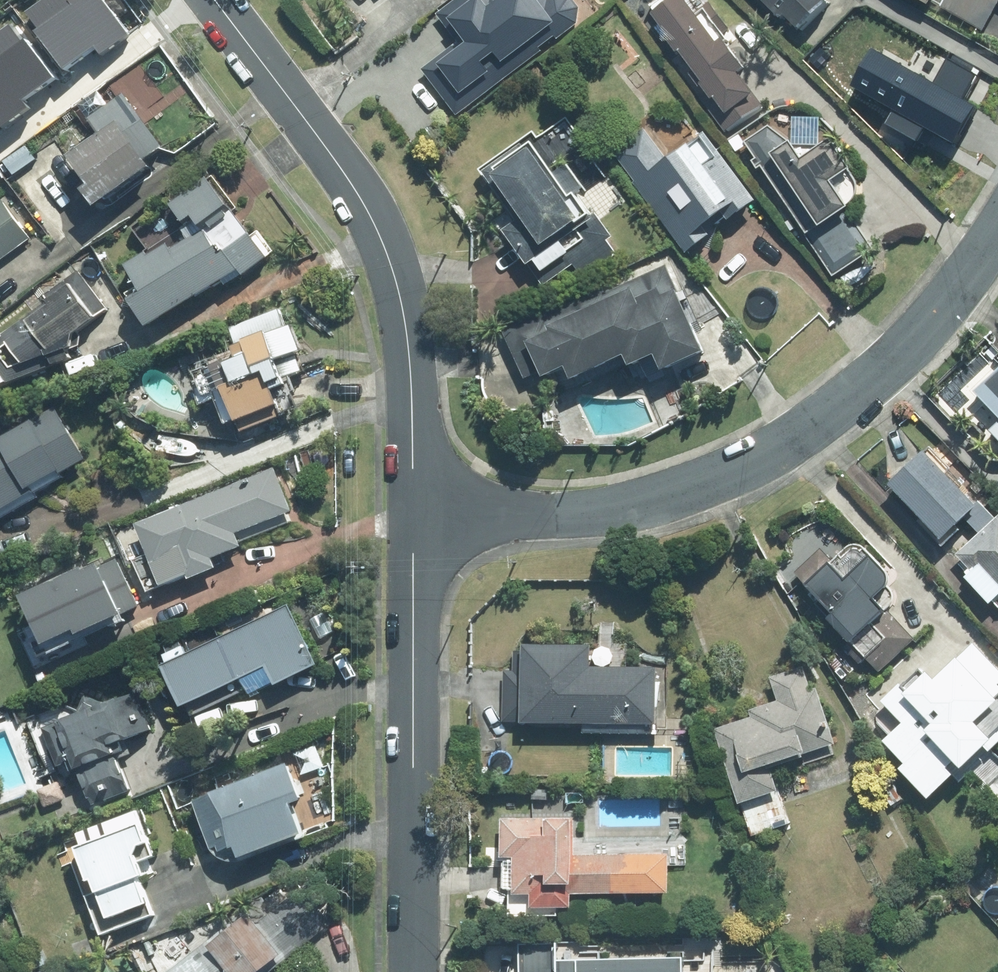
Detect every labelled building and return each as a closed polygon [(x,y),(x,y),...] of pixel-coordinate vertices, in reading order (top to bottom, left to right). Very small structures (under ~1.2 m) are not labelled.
[(127,34),(102,0),(71,0),(69,1),(69,0),(41,0),(22,14),(65,71),(93,50),(97,56),(127,34)] [(424,71),(458,116),(585,20),(570,0),(454,0),(438,12),(462,43),(424,71)] [(688,0),(672,0),(652,15),(682,55),(675,61),(728,132),(766,104),(743,73),(748,69),(726,38),(735,32),(711,0),(710,0),(696,11),(688,0)] [(830,0),(773,0),(802,29),(830,0)] [(986,30),(997,8),(997,0),(934,0),(986,30)] [(3,125),(33,103),(29,98),(58,77),(15,19),(0,30),(0,121),(3,125)] [(861,59),(832,31),(806,58),(834,86),(861,59)] [(919,31),(848,102),(917,170),(943,143),(932,133),(962,103),(946,88),(961,73),(919,31)] [(148,159),(165,147),(135,104),(61,157),(98,209),(155,168),(148,159)] [(776,122),(747,141),(834,276),(879,247),(851,204),(863,196),(848,172),(855,167),(837,140),(802,162),(776,122)] [(669,159),(644,126),(611,152),(688,253),(711,236),(705,228),(724,214),(730,222),(758,200),(706,131),(669,159)] [(532,132),(481,169),(519,222),(506,232),(547,289),(577,267),(586,280),(621,255),(532,132)] [(273,259),(272,257),(274,255),(254,228),(240,205),(238,206),(215,174),(170,206),(184,225),(195,217),(202,227),(153,256),(151,253),(129,266),(141,286),(128,294),(148,326),(224,281),(227,286),(239,279),(250,272),(273,259)] [(31,238),(3,200),(0,202),(0,261),(31,238)] [(708,351),(668,265),(609,293),(605,286),(507,332),(530,380),(546,372),(548,377),(570,367),(576,380),(629,355),(634,367),(660,355),(667,370),(708,351)] [(79,271),(0,328),(0,386),(8,380),(12,386),(26,376),(29,381),(41,372),(44,377),(70,358),(64,351),(74,344),(68,337),(107,309),(79,271)] [(218,400),(232,435),(302,408),(289,375),(309,368),(285,308),(233,328),(245,359),(194,378),(205,406),(218,400)] [(976,391),(997,414),(997,370),(976,391)] [(89,461),(57,406),(0,439),(0,512),(89,461)] [(980,506),(927,450),(890,485),(944,541),(980,506)] [(275,467),(137,524),(163,585),(245,551),(238,533),(293,510),(275,467)] [(955,556),(971,573),(967,577),(993,605),(997,600),(997,517),(955,556)] [(795,575),(880,673),(917,642),(878,596),(893,583),(856,540),(835,557),(827,547),(795,575)] [(116,554),(24,596),(49,649),(140,607),(116,554)] [(290,605),(164,667),(185,707),(243,679),(252,697),(319,664),(290,605)] [(505,668),(505,721),(660,723),(661,670),(593,669),(593,647),(516,646),(516,668),(505,668)] [(996,666),(978,647),(937,686),(921,670),(872,716),(915,761),(906,769),(932,796),(989,742),(971,723),(994,701),(977,684),(996,666)] [(715,724),(743,809),(784,795),(774,764),(839,743),(822,689),(813,692),(805,667),(773,678),(781,703),(715,724)] [(138,692),(47,728),(61,764),(69,761),(73,771),(79,769),(94,807),(132,792),(113,744),(152,728),(138,692)] [(289,764),(195,801),(217,856),(239,848),(243,858),(304,834),(292,803),(303,799),(289,764)] [(58,782),(39,790),(46,807),(65,800),(58,782)] [(86,895),(102,935),(153,914),(139,879),(148,875),(137,847),(152,841),(140,811),(74,837),(96,892),(86,895)] [(515,858),(515,894),(535,893),(535,910),(574,909),(574,893),(671,892),(671,854),(575,855),(574,819),(504,820),(504,858),(515,858)] [(332,922),(323,911),(334,902),(316,879),(259,923),(250,910),(170,971),(268,971),(332,922)] [(687,958),(583,961),(582,946),(524,948),(525,971),(688,971),(687,958)]
